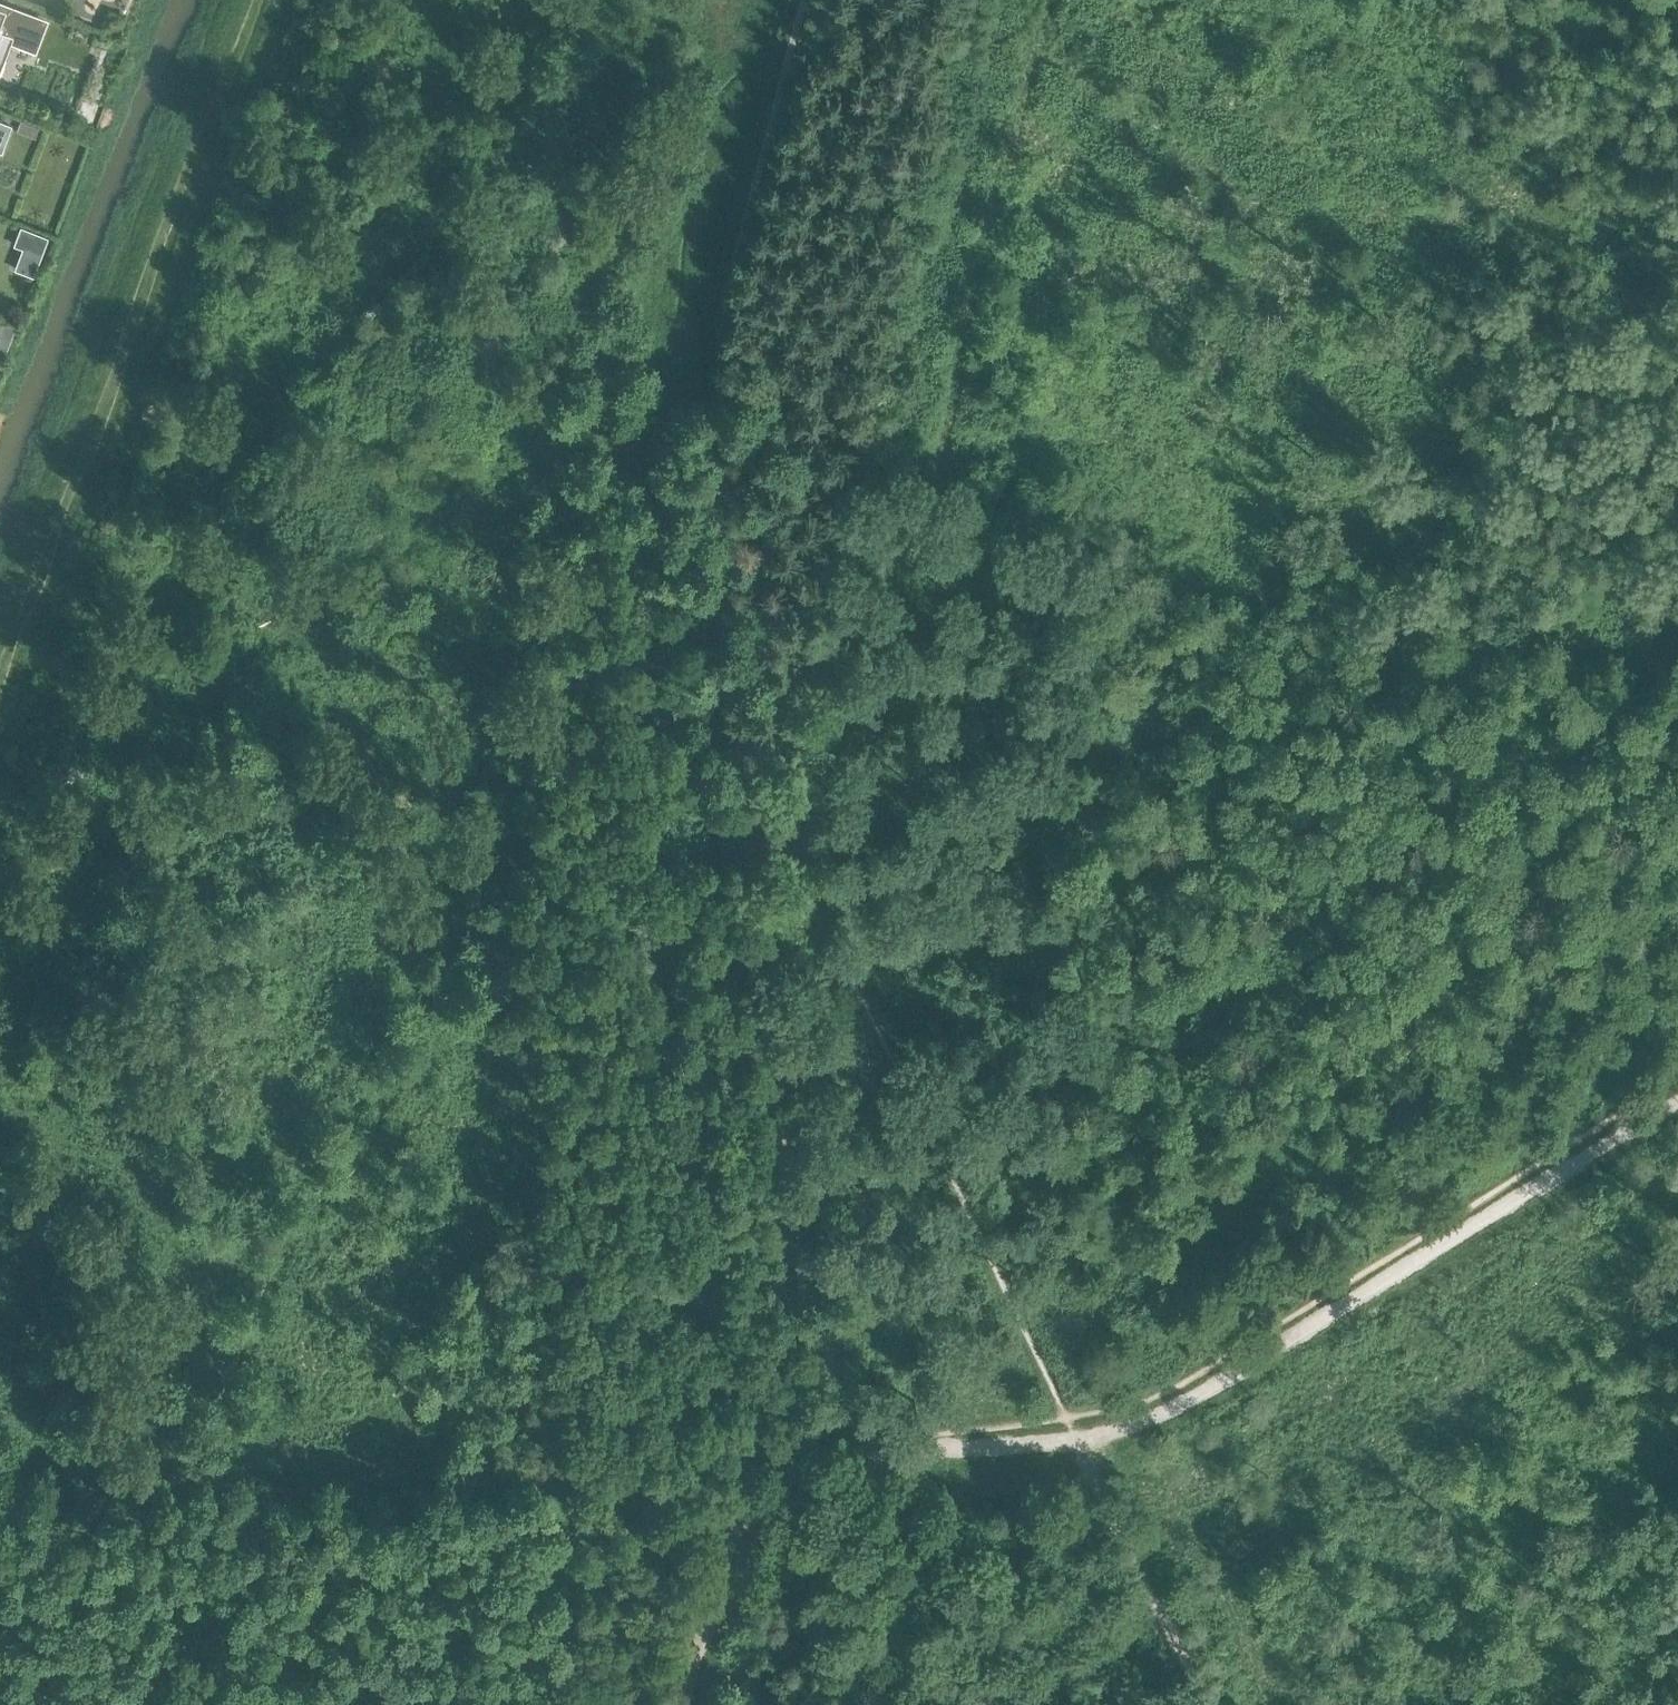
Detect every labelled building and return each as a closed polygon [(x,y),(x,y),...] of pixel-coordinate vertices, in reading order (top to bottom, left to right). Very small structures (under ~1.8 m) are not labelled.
[(8,39),(34,48),(44,21),(0,4),(0,61),(8,39)] [(20,120),(16,131),(34,137),(38,126),(20,120)] [(10,125),(0,121),(0,150),(10,125)] [(20,226),(13,244),(22,248),(41,255),(48,236),(20,226)]
